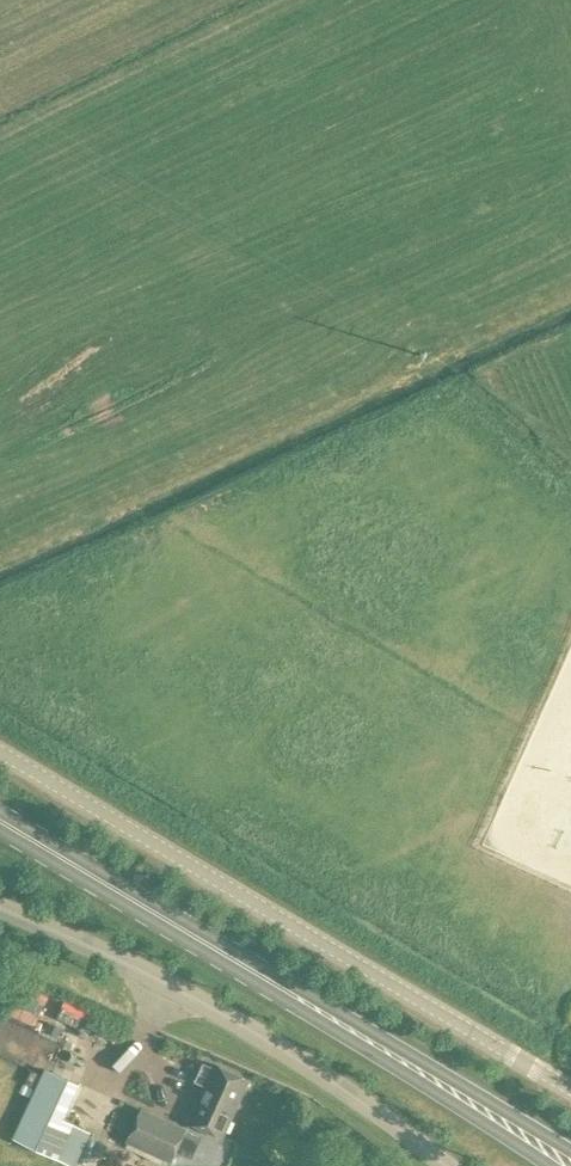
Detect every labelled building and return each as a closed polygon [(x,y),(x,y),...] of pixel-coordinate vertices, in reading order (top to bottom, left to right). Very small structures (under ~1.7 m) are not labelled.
[(199,1084),(206,1088),(189,1124),(224,1139),(250,1081),(216,1065),(211,1077),(204,1074),(199,1084)] [(48,1154),(80,1086),(46,1070),(14,1139),(48,1154)] [(173,1162),(186,1131),(142,1112),(129,1142),(173,1162)]
